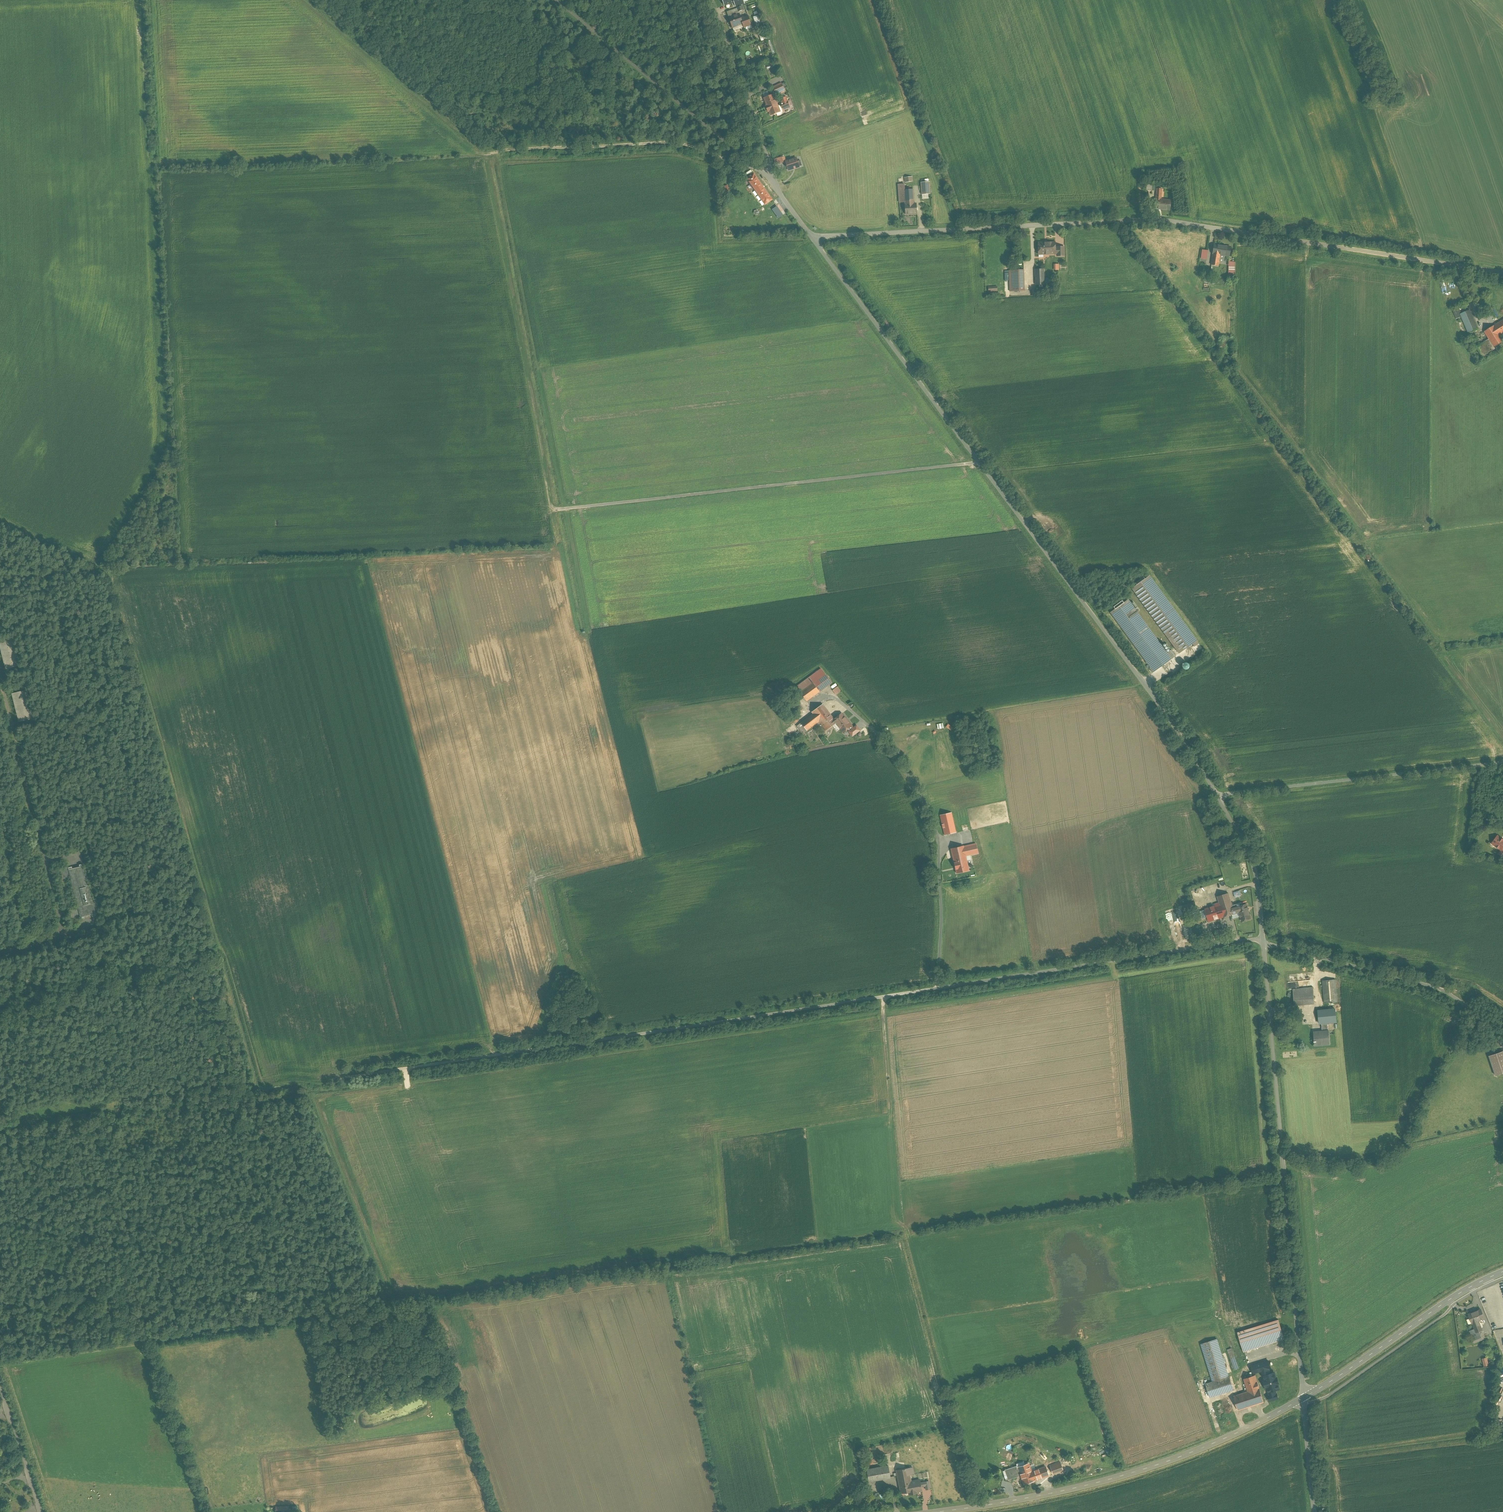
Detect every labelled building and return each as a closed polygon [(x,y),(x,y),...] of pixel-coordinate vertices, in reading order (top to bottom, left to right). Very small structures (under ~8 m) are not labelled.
[(743,24),(742,19),(740,14),(729,18),(732,28),(743,24)] [(742,19),(743,24),(744,28),(751,25),(748,16),(742,19)] [(782,83),(774,87),(778,95),(786,91),(782,83)] [(775,94),(764,98),(767,105),(764,106),(767,113),(770,112),(772,117),(782,113),(775,94)] [(786,97),(779,100),(782,110),(790,106),(786,97)] [(797,158),(791,160),(790,160),(786,162),(787,165),(788,170),(802,166),(802,165),(802,164),(801,163),(800,160),(797,161),(797,160),(797,158)] [(772,200),(754,174),(747,179),(751,184),(755,190),(757,194),(761,199),(765,205),(772,200)] [(931,183),(922,184),(923,195),(932,194),(931,183)] [(751,184),(745,188),(749,194),(755,190),(751,184)] [(905,204),(914,204),(913,189),(905,190),(904,184),(898,184),(900,203),(905,202),(905,204)] [(757,194),(752,198),(756,203),(761,199),(757,194)] [(1156,199),(1155,199),(1155,209),(1170,210),(1171,201),(1161,200),(1156,199)] [(914,204),(905,204),(906,214),(917,214),(916,204),(914,204)] [(1055,254),(1055,248),(1055,243),(1039,243),(1039,253),(1043,253),(1043,254),(1055,254)] [(1213,254),(1220,255),(1229,256),(1231,247),(1214,244),(1213,254)] [(1055,248),(1055,254),(1057,254),(1058,256),(1064,256),(1064,248),(1057,248),(1055,248)] [(1218,266),(1220,255),(1213,254),(1212,265),(1218,266)] [(1041,270),(1035,270),(1036,285),(1044,285),(1044,272),(1041,272),(1041,270)] [(1025,271),(1009,271),(1010,292),(1026,291),(1025,271)] [(1471,310),(1462,313),(1470,333),(1479,329),(1471,310)] [(1500,335),(1502,333),(1502,321),(1485,332),(1489,338),(1498,332),(1500,335)] [(1489,338),(1490,339),(1495,347),(1502,342),(1502,339),(1500,335),(1498,332),(1489,338)] [(1495,347),(1490,339),(1477,347),(1482,357),(1495,348),(1495,347)] [(1197,642),(1149,576),(1131,589),(1179,655),(1197,642)] [(1171,658),(1128,600),(1109,614),(1153,672),(1171,658)] [(0,639),(0,647),(7,674),(21,671),(13,637),(0,639)] [(807,702),(833,684),(822,669),(796,687),(807,702)] [(26,690),(11,694),(20,727),(36,722),(26,690)] [(803,709),(797,699),(790,703),(797,713),(803,709)] [(834,721),(823,707),(798,727),(805,735),(819,723),(827,732),(837,724),(834,721)] [(799,720),(795,715),(790,718),(795,724),(799,720)] [(853,728),(843,715),(834,721),(837,724),(844,734),(853,728)] [(952,813),(940,815),(945,835),(956,832),(952,813)] [(1498,836),(1490,847),(1502,855),(1502,854),(1502,840),(1498,836)] [(953,859),(966,856),(978,853),(976,844),(975,844),(964,846),(951,849),(953,859)] [(966,856),(953,859),(957,873),(969,870),(966,856)] [(78,907),(70,909),(73,919),(101,912),(98,899),(93,900),(85,866),(69,870),(68,865),(61,866),(64,879),(70,877),(78,907)] [(1209,921),(1235,913),(1233,908),(1228,893),(1217,896),(1220,905),(1206,909),(1209,921)] [(1185,913),(1195,910),(1194,903),(1183,906),(1185,913)] [(1246,904),(1233,908),(1235,913),(1239,912),(1242,921),(1251,919),(1246,904)] [(1204,920),(1195,922),(1197,932),(1207,930),(1204,920)] [(1228,928),(1215,930),(1216,937),(1230,935),(1228,928)] [(1337,980),(1323,981),(1325,1003),(1339,1002),(1337,980)] [(1313,988),(1293,990),(1295,1007),(1315,1005),(1313,988)] [(1319,1024),(1322,1023),(1328,1023),(1334,1022),(1336,1022),(1335,1009),(1318,1010),(1319,1024)] [(1322,1031),(1314,1032),(1315,1041),(1314,1041),(1314,1042),(1315,1042),(1315,1045),(1330,1044),(1329,1031),(1328,1031),(1322,1031)] [(1489,1056),(1496,1076),(1502,1073),(1502,1052),(1489,1056)] [(1473,1323),(1478,1320),(1484,1318),(1481,1309),(1480,1309),(1480,1310),(1474,1312),(1469,1314),(1472,1323),(1473,1323)] [(22,1315),(5,1321),(8,1329),(25,1324),(22,1315)] [(1284,1339),(1278,1320),(1238,1332),(1244,1352),(1284,1339)] [(1478,1320),(1473,1323),(1475,1329),(1470,1331),(1474,1341),(1482,1338),(1479,1331),(1482,1330),(1478,1320)] [(1222,1355),(1217,1339),(1201,1344),(1211,1377),(1213,1382),(1206,1384),(1210,1397),(1234,1390),(1230,1377),(1229,1377),(1222,1355)] [(1239,1369),(1232,1348),(1228,1350),(1229,1353),(1235,1370),(1239,1369)] [(1244,1379),(1248,1392),(1260,1387),(1256,1375),(1244,1379)] [(1264,1402),(1260,1387),(1248,1392),(1234,1396),(1238,1411),(1264,1402)] [(1223,1402),(1216,1404),(1220,1416),(1226,1413),(1223,1402)] [(1020,1472),(1021,1474),(1024,1484),(1048,1475),(1048,1474),(1053,1473),(1063,1470),(1060,1462),(1031,1472),(1030,1469),(1028,1463),(1017,1467),(1017,1468),(1018,1472),(1020,1472)] [(889,1466),(867,1470),(869,1481),(891,1478),(889,1466)] [(1017,1468),(1017,1467),(1017,1466),(1005,1470),(1005,1471),(1007,1470),(1008,1474),(1007,1474),(1008,1479),(1017,1476),(1017,1475),(1021,1474),(1020,1472),(1018,1472),(1017,1468)] [(905,1468),(896,1470),(901,1493),(909,1492),(909,1494),(917,1493),(917,1492),(922,1491),(921,1487),(920,1483),(920,1480),(911,1481),(910,1475),(914,1474),(914,1473),(913,1467),(905,1468)] [(929,1481),(920,1483),(921,1487),(925,1486),(926,1490),(930,1489),(929,1481)]
